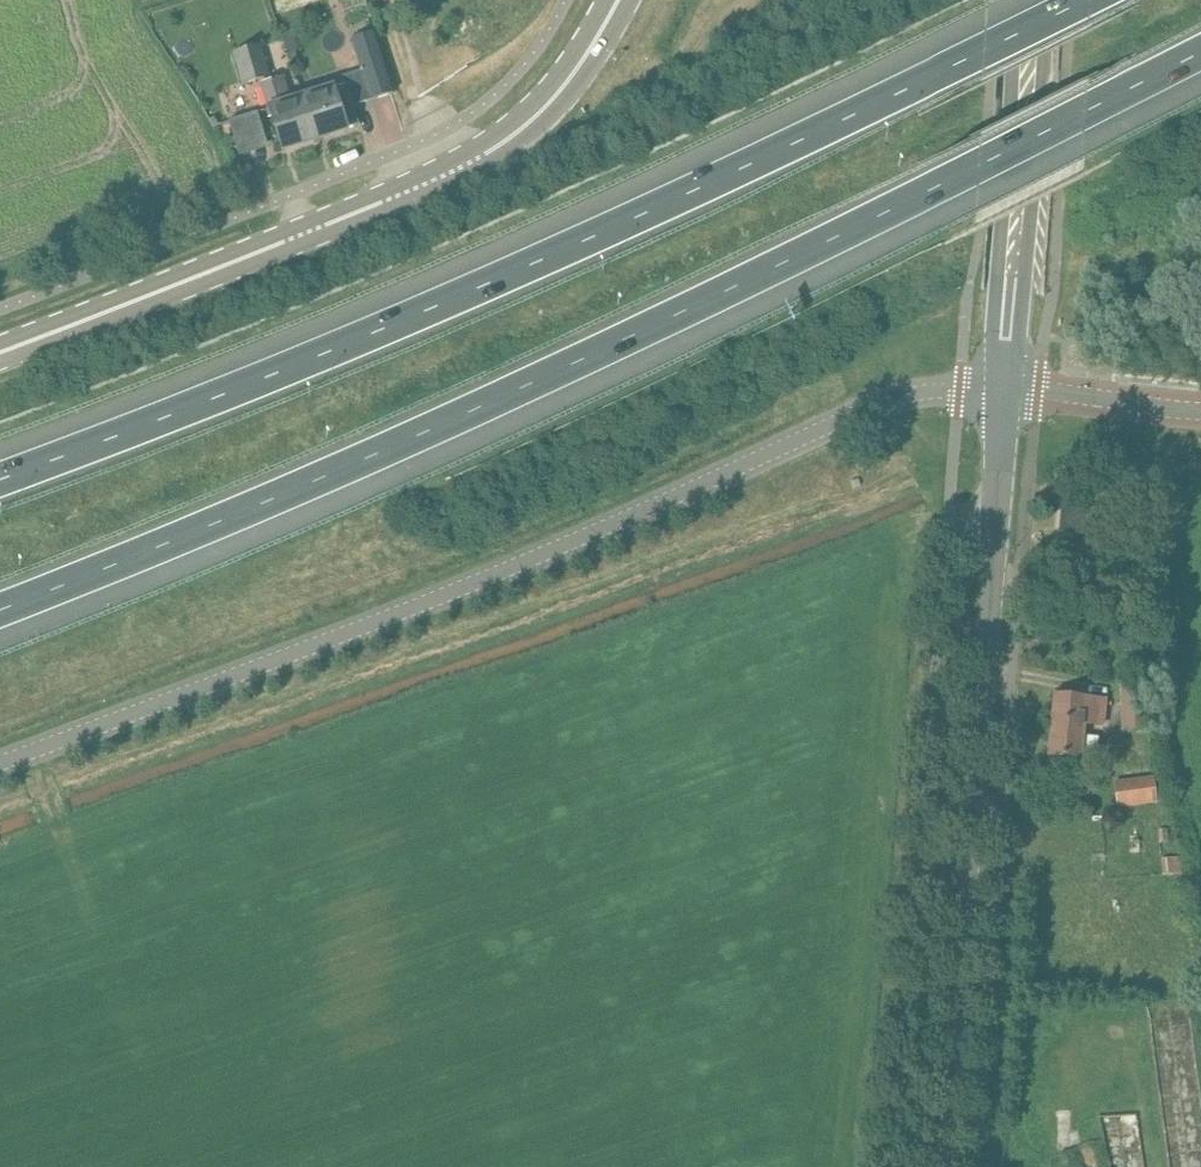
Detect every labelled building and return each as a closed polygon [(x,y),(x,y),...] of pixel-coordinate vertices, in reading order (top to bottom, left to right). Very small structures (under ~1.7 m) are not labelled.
[(299,95),(313,140),(357,126),(351,107),(393,93),(374,32),(351,40),(361,70),(340,77),(343,86),(314,95),(313,91),(299,95)] [(463,39),(429,50),(435,68),(469,57),(463,39)] [(244,84),(269,76),(259,45),(234,52),(244,84)] [(313,140),(299,95),(289,98),(282,78),(263,84),(284,149),(313,140)] [(227,119),(238,154),(268,145),(257,110),(227,119)] [(1133,604),(1132,613),(1143,614),(1145,614),(1146,605),(1142,605),(1133,604)] [(1106,701),(1057,695),(1051,754),(1081,757),(1084,724),(1104,726),(1106,701)] [(1167,800),(1164,777),(1115,783),(1118,806),(1167,800)] [(1168,830),(1159,830),(1160,842),(1169,842),(1168,830)]
